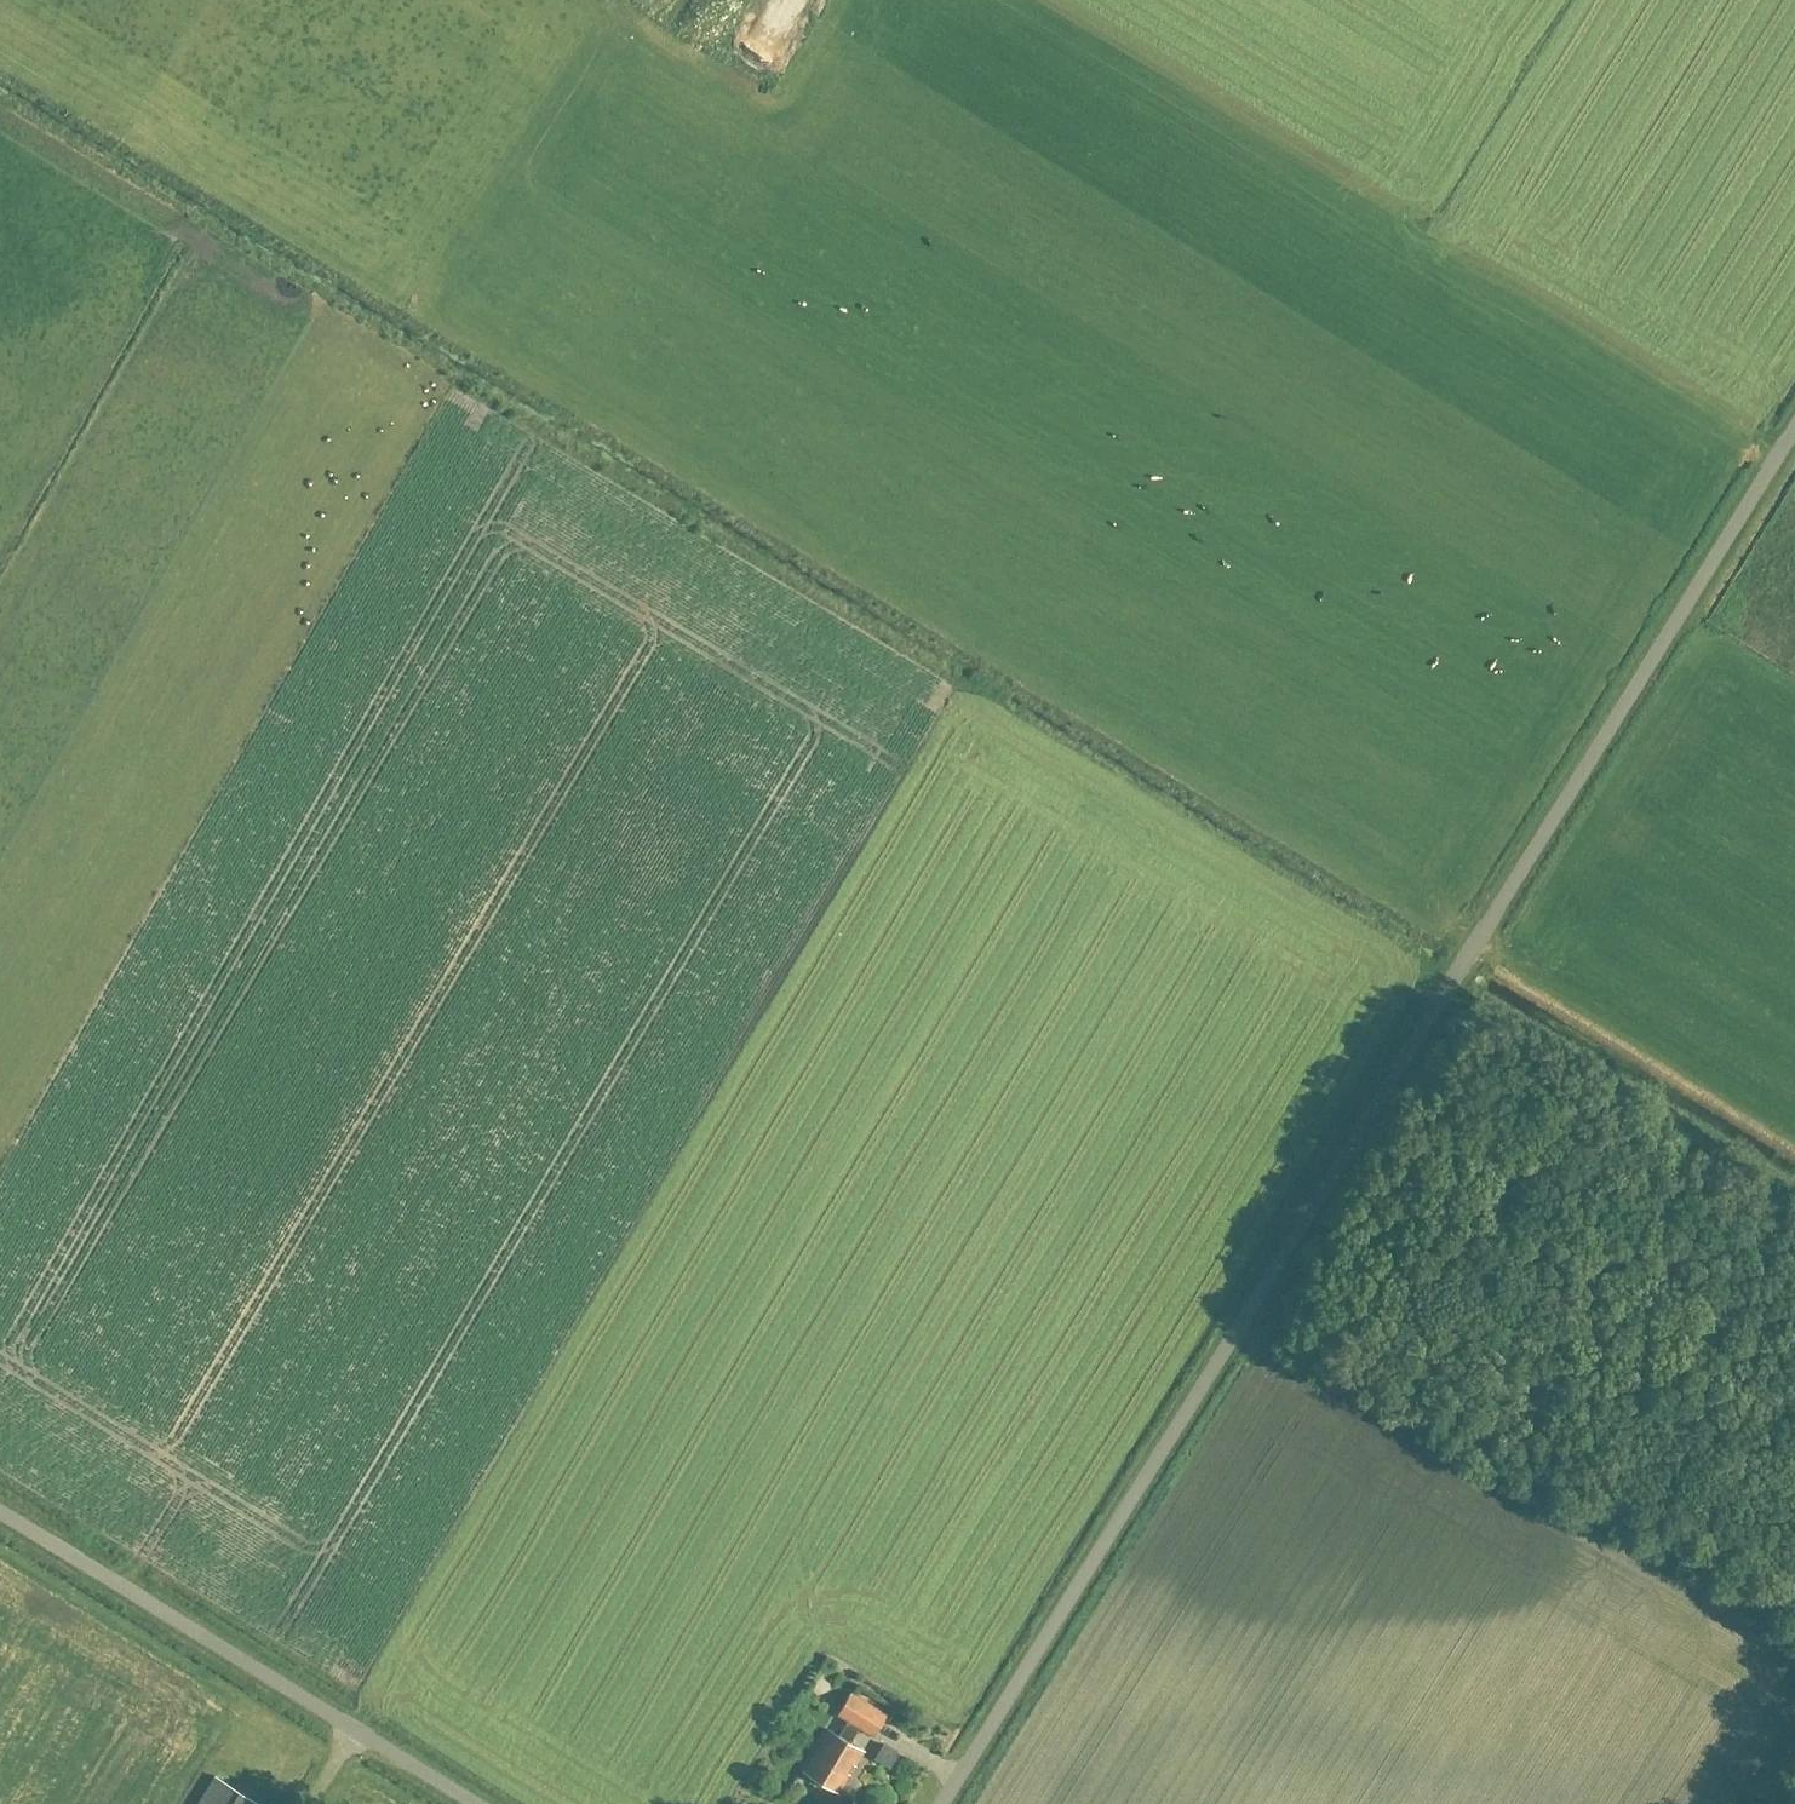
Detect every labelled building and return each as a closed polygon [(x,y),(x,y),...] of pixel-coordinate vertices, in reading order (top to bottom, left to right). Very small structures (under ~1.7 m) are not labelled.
[(774,12),(799,25),(813,0),(780,0),(774,12)] [(873,1737),(886,1716),(850,1694),(836,1716),(847,1722),(838,1738),(827,1732),(802,1772),(838,1794),(863,1752),(849,1744),(858,1728),(873,1737)] [(214,1777),(197,1803),(258,1803),(214,1777)]
